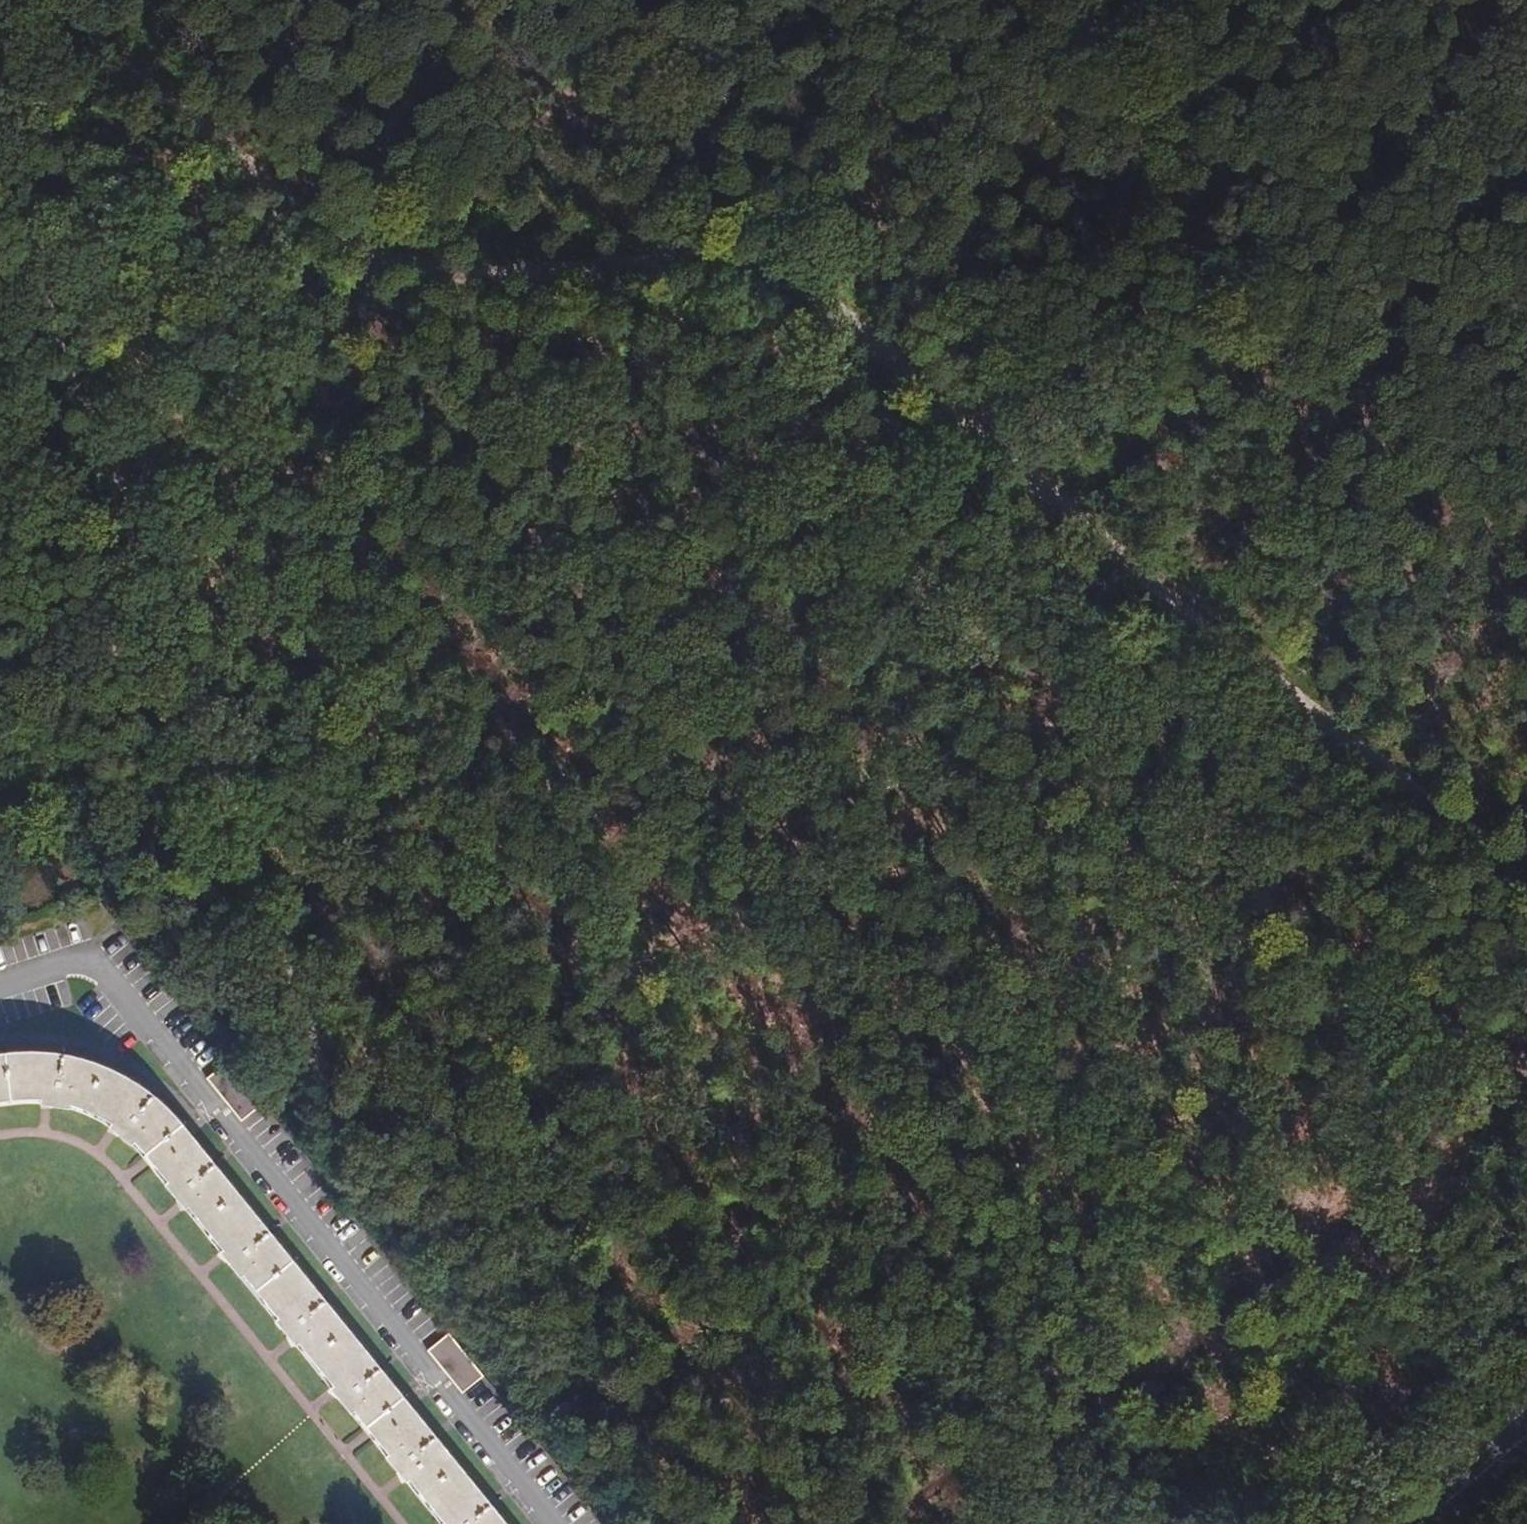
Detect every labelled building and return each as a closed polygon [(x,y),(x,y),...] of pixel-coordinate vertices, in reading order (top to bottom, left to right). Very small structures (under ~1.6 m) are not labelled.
[(0,1057),(0,1103),(7,1103),(29,1101),(42,1101),(42,1106),(70,1111),(70,1106),(90,1114),(107,1121),(114,1126),(111,1130),(133,1149),(136,1145),(171,1186),(168,1188),(188,1212),(190,1211),(224,1253),(223,1255),(241,1279),(245,1277),(279,1319),(277,1322),(298,1349),(300,1346),(334,1388),(332,1390),(349,1413),(352,1411),(389,1458),(388,1459),(408,1484),(410,1482),(445,1523),(506,1523),(248,1208),(205,1154),(173,1116),(146,1093),(118,1077),(87,1065),(55,1057),(42,1056),(13,1055),(0,1057)] [(263,1106),(228,1063),(206,1080),(241,1124),(263,1106)] [(483,1378),(449,1335),(427,1351),(462,1395),(483,1378)]
